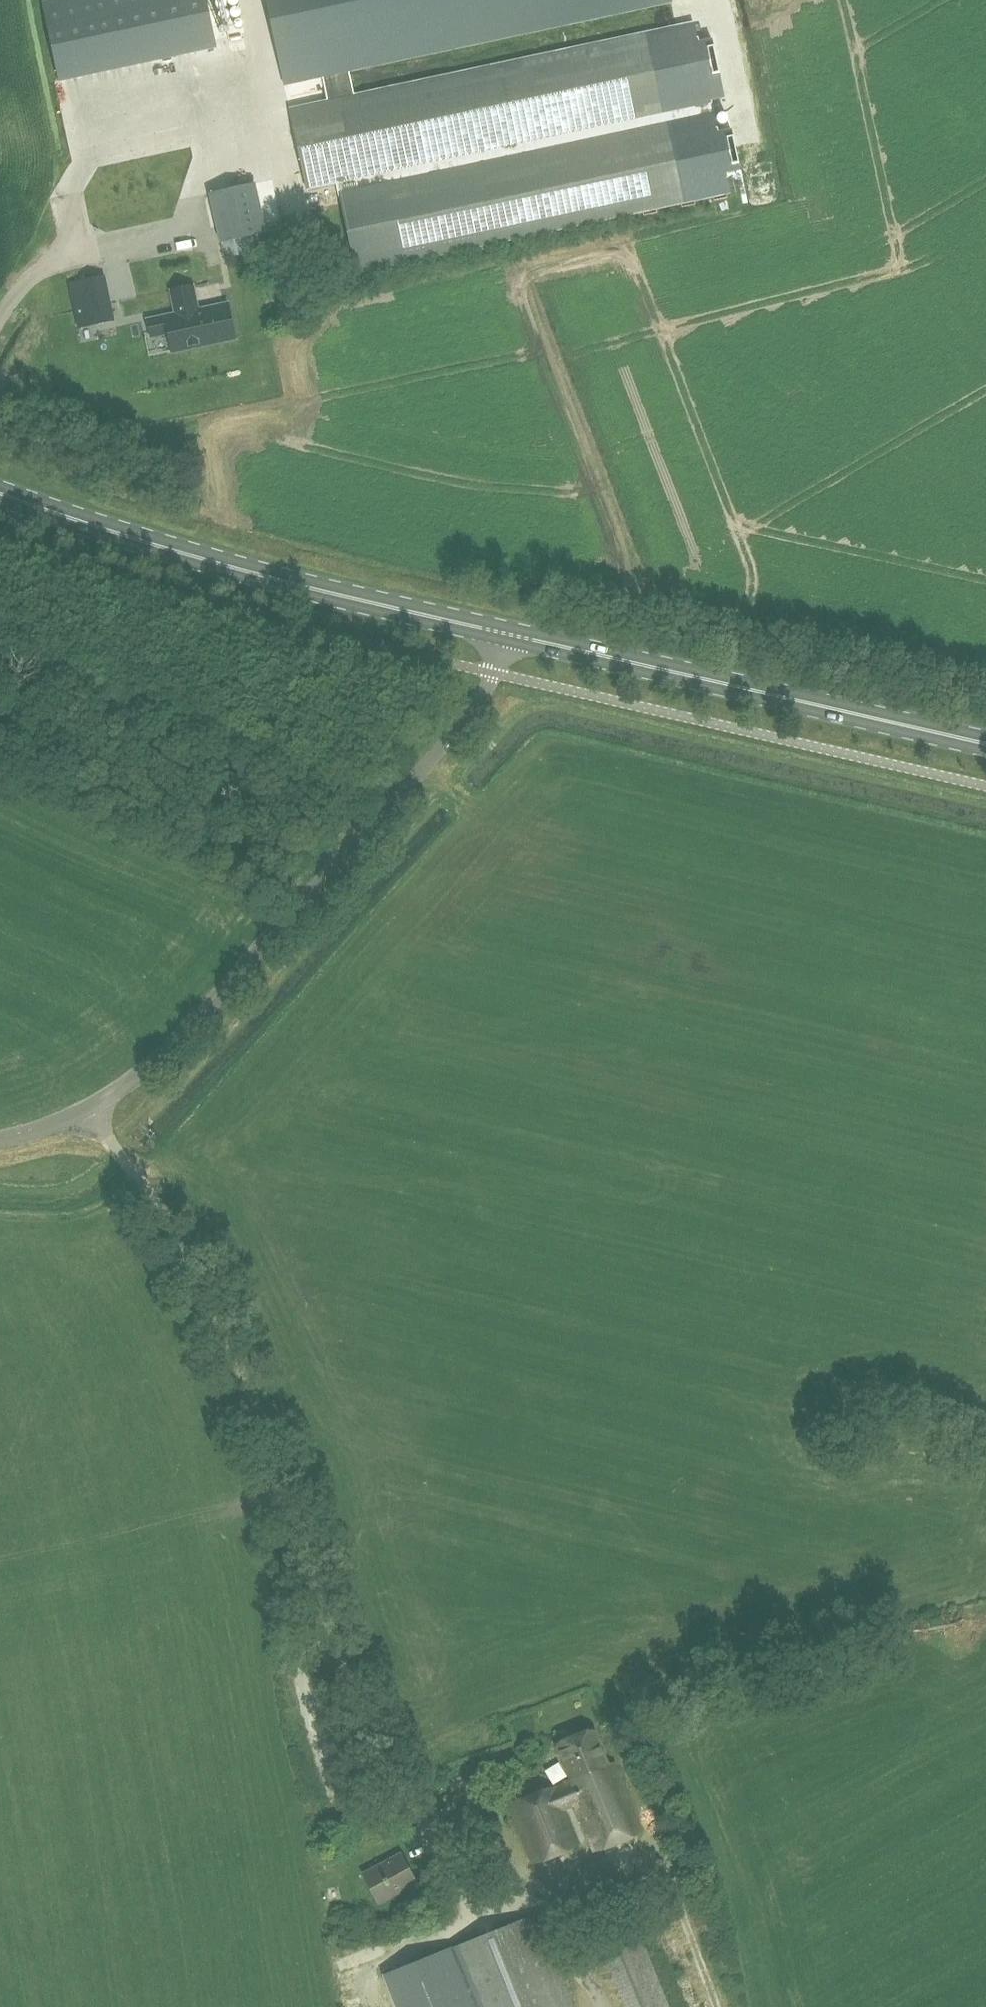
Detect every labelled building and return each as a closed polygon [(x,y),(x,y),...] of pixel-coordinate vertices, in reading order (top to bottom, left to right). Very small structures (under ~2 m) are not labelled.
[(60,80),(216,46),(206,0),(52,0),(43,2),(60,80)] [(683,0),(266,0),(284,85),(327,76),(332,99),(357,94),(352,71),(683,0)] [(332,99),(289,108),(306,189),(337,183),(357,273),(730,193),(694,22),(357,94),(332,99)] [(176,173),(90,190),(99,233),(184,217),(176,173)] [(267,234),(257,185),(212,195),(222,244),(267,234)] [(118,319),(109,273),(70,281),(80,327),(118,319)] [(205,343),(197,309),(191,285),(169,290),(173,306),(180,304),(182,312),(147,320),(151,337),(168,333),(172,351),(205,343)] [(227,302),(197,309),(205,343),(235,336),(227,302)] [(596,1731),(559,1746),(573,1781),(556,1788),(556,1787),(511,1805),(534,1862),(579,1845),(562,1801),(573,1796),(595,1851),(643,1832),(615,1763),(610,1766),(596,1731)] [(402,1854),(364,1874),(380,1902),(417,1882),(402,1854)] [(601,1943),(626,2006),(670,2006),(638,1928),(601,1943)] [(453,1959),(457,1958),(456,1956),(390,1983),(391,1985),(393,1984),(400,2001),(412,1996),(416,2006),(437,2006),(471,1993),(470,1991),(467,1993),(453,1959)] [(552,1983),(542,1957),(504,1973),(518,2006),(557,2006),(553,1997),(548,1999),(543,1986),(552,1983)]
